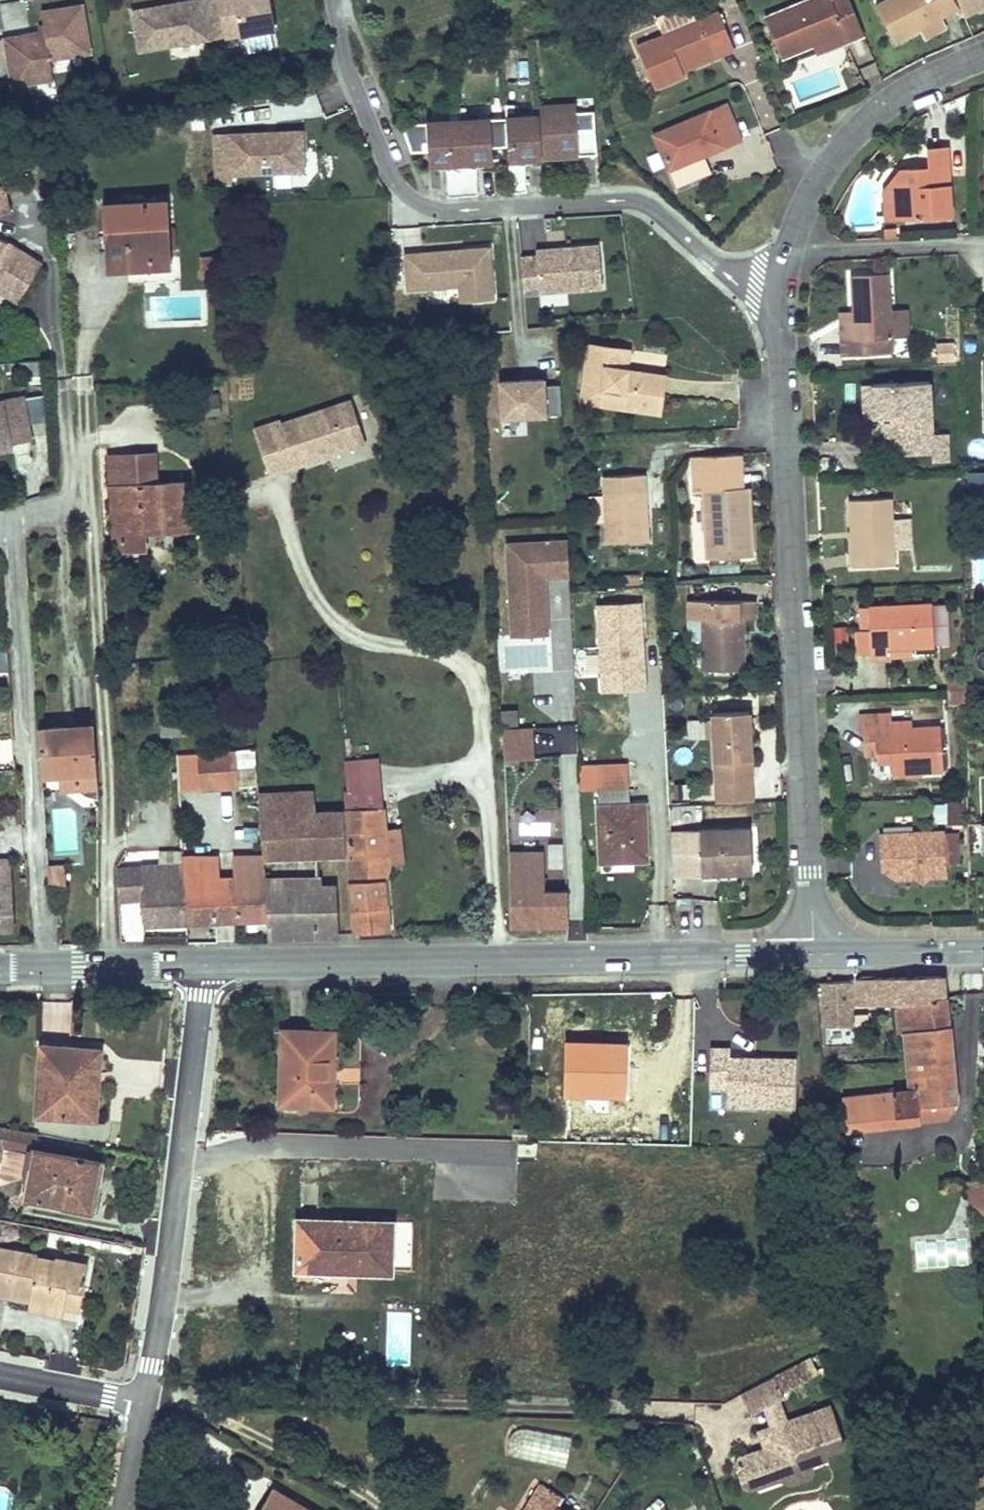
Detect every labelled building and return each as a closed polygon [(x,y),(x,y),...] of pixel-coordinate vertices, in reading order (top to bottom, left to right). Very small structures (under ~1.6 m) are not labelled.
[(85,0),(84,0),(43,8),(42,26),(2,34),(10,87),(54,77),(52,56),(93,51),(85,0)] [(131,7),(139,47),(278,29),(270,0),(170,0),(131,7)] [(810,49),(811,49),(840,37),(844,45),(860,38),(844,0),(818,0),(762,23),(779,62),(810,49)] [(871,8),(891,45),(919,30),(942,19),(954,13),(957,16),(959,14),(953,0),(885,0),(871,8)] [(959,14),(970,9),(973,13),(983,7),(983,0),(953,0),(959,14)] [(714,15),(632,51),(650,92),(680,78),(676,67),(708,53),(711,60),(729,52),(714,15)] [(942,19),(919,30),(924,39),(946,28),(942,19)] [(811,49),(810,49),(814,58),(844,45),(840,37),(811,49)] [(579,156),(576,100),(539,102),(541,110),(507,112),(510,158),(579,156)] [(722,109),(650,138),(665,173),(673,190),(708,176),(700,157),(736,141),(722,109)] [(490,111),(428,115),(431,163),(493,157),(490,111)] [(308,170),(304,125),(213,131),(214,182),(232,181),(233,173),(308,170)] [(886,189),(882,193),(883,220),(948,216),(944,164),(943,148),(924,149),(925,173),(916,174),(916,169),(898,170),(899,188),(886,189)] [(899,188),(898,170),(886,189),(899,188)] [(37,190),(23,192),(24,202),(38,201),(37,190)] [(103,214),(105,258),(125,256),(126,262),(164,260),(170,260),(170,257),(166,202),(102,205),(103,214)] [(892,230),(882,231),(883,240),(893,239),(892,230)] [(605,290),(600,240),(537,245),(537,251),(521,253),(525,294),(605,290)] [(13,298),(35,262),(0,241),(0,290),(13,298)] [(405,288),(458,285),(460,300),(496,297),(494,242),(404,249),(405,288)] [(219,268),(218,254),(201,256),(202,280),(209,279),(208,269),(219,268)] [(125,256),(105,258),(106,272),(170,268),(170,260),(164,260),(126,262),(125,256)] [(219,268),(208,269),(209,279),(220,278),(219,268)] [(850,316),(852,340),(846,340),(848,356),(891,353),(884,274),(848,277),(850,316)] [(625,371),(618,369),(620,351),(587,347),(579,404),(657,414),(662,378),(625,372),(625,371)] [(620,351),(618,369),(625,371),(627,352),(620,351)] [(496,372),(496,415),(545,415),(544,372),(496,372)] [(547,412),(559,412),(559,382),(548,382),(547,412)] [(872,421),(891,420),(894,459),(931,457),(931,466),(947,464),(945,437),(930,438),(926,384),(870,388),(872,421)] [(281,423),(280,420),(253,429),(269,475),(329,453),(327,446),(362,433),(350,399),(281,423)] [(10,456),(9,449),(30,447),(23,405),(0,409),(0,457),(10,456)] [(362,433),(327,446),(329,453),(365,441),(362,433)] [(138,487),(117,488),(118,498),(120,534),(119,534),(120,551),(144,550),(143,535),(143,528),(189,524),(189,521),(186,483),(156,485),(154,455),(136,456),(136,459),(138,487)] [(136,456),(108,458),(110,489),(117,488),(138,487),(136,459),(136,456)] [(722,457),(691,458),(693,494),(705,494),(707,526),(709,561),(709,563),(749,561),(746,492),(740,492),(738,456),(722,457)] [(643,478),(602,480),(603,495),(603,501),(604,523),(606,547),(647,545),(646,521),(643,478)] [(117,488),(110,489),(113,552),(120,551),(119,534),(120,534),(118,498),(117,488)] [(603,501),(603,495),(587,496),(589,523),(604,523),(603,501)] [(891,502),(848,505),(853,571),(895,568),(891,502)] [(189,524),(143,528),(143,535),(190,531),(189,524)] [(567,576),(566,536),(506,536),(507,632),(548,632),(547,576),(567,576)] [(754,620),(754,603),(687,603),(687,622),(702,622),(702,672),(744,672),(744,620),(754,620)] [(872,679),(888,678),(887,662),(913,660),(935,659),(931,607),(868,611),(872,679)] [(870,652),(868,611),(861,611),(862,631),(856,631),(857,653),(870,652)] [(0,654),(0,668),(9,667),(8,654),(0,654)] [(950,703),(964,703),(963,678),(949,678),(950,703)] [(500,708),(500,723),(517,723),(516,707),(500,708)] [(749,716),(711,717),(715,787),(753,785),(749,716)] [(889,718),(857,720),(859,738),(874,736),(877,766),(891,766),(891,777),(942,773),(938,729),(891,733),(889,718)] [(501,726),(501,757),(534,756),(533,725),(501,726)] [(93,726),(37,730),(40,769),(40,776),(60,775),(71,774),(73,789),(97,788),(93,726)] [(224,753),(195,755),(197,793),(236,791),(234,753),(224,753)] [(627,765),(578,767),(579,790),(597,790),(628,789),(627,765)] [(71,774),(60,775),(61,790),(73,789),(71,774)] [(754,804),(753,785),(715,787),(716,806),(754,804)] [(687,788),(673,789),(674,801),(687,801),(687,788)] [(644,806),(631,806),(629,805),(628,789),(597,790),(598,818),(601,862),(632,860),(646,860),(645,835),(645,833),(644,806)] [(310,791),(257,795),(262,857),(266,919),(267,938),(337,937),(334,887),(318,887),(317,856),(317,854),(310,815),(310,791)] [(380,792),(345,794),(348,851),(353,932),(388,930),(384,876),(389,862),(380,792)] [(947,820),(963,820),(963,796),(947,797),(947,820)] [(702,807),(669,809),(670,824),(703,822),(702,807)] [(342,812),(310,815),(317,854),(317,856),(345,853),(343,823),(342,812)] [(670,880),(701,878),(752,875),(749,829),(698,832),(668,835),(670,880)] [(958,833),(941,834),(944,862),(960,861),(958,833)] [(941,834),(877,839),(879,870),(893,869),(894,880),(945,876),(944,862),(941,834)] [(117,869),(115,870),(117,901),(141,899),(142,925),(186,923),(182,867),(140,869),(139,849),(125,850),(117,869)] [(507,854),(509,926),(566,925),(565,892),(542,892),(540,853),(507,854)] [(262,857),(232,858),(235,917),(236,921),(266,919),(262,857)] [(182,859),(182,867),(186,923),(216,921),(214,881),(217,881),(216,858),(182,859)] [(214,881),(216,921),(236,921),(235,917),(232,858),(216,858),(217,881),(214,881)] [(632,860),(613,862),(614,871),(633,869),(632,860)] [(0,861),(0,930),(13,929),(9,861),(0,861)] [(46,863),(47,883),(64,882),(64,862),(46,863)] [(690,900),(676,900),(676,912),(690,911),(690,900)] [(939,976),(820,981),(822,1028),(850,1026),(850,1015),(850,1006),(889,1004),(894,1004),(923,1002),(941,998),(940,976),(939,976)] [(923,1002),(894,1004),(896,1031),(900,1031),(905,1070),(907,1091),(844,1099),(848,1131),(917,1122),(917,1121),(925,1120),(925,1119),(947,1116),(952,1109),(950,1103),(954,1102),(950,1059),(945,1016),(944,997),(941,998),(923,1002)] [(850,1006),(850,1015),(889,1014),(889,1004),(850,1006)] [(282,1032),(280,1105),(313,1105),(331,1105),(331,1082),(322,1081),(322,1055),(331,1055),(331,1054),(333,1031),(315,1030),(282,1030),(282,1032)] [(566,1094),(614,1095),(615,1066),(623,1065),(623,1045),(567,1044),(566,1094)] [(74,1049),(40,1046),(36,1116),(95,1121),(97,1089),(88,1089),(88,1073),(98,1073),(99,1051),(74,1049)] [(798,1056),(731,1059),(731,1050),(712,1051),(714,1108),(800,1104),(798,1056)] [(322,1081),(331,1082),(331,1080),(331,1055),(322,1055),(322,1081)] [(615,1066),(614,1095),(628,1095),(628,1066),(623,1065),(615,1066)] [(359,1084),(360,1067),(338,1066),(337,1083),(359,1084)] [(88,1089),(97,1089),(98,1073),(88,1073),(88,1089)] [(0,1127),(0,1161),(2,1161),(2,1155),(3,1150),(31,1155),(24,1198),(80,1208),(84,1180),(93,1182),(94,1182),(98,1162),(60,1154),(43,1150),(35,1149),(38,1134),(0,1127)] [(84,1180),(80,1208),(89,1210),(89,1209),(94,1182),(93,1182),(84,1180)] [(958,1181),(946,1181),(947,1192),(959,1191),(958,1181)] [(968,1184),(969,1199),(983,1213),(983,1183),(968,1184)] [(296,1221),(296,1270),(347,1272),(390,1273),(390,1223),(296,1221)] [(30,1301),(61,1307),(79,1310),(86,1267),(0,1252),(0,1296),(30,1301)] [(61,1307),(30,1301),(28,1310),(60,1316),(61,1307)] [(809,1357),(774,1375),(739,1393),(749,1413),(763,1406),(768,1403),(777,1399),(783,1396),(780,1390),(816,1371),(809,1357)] [(777,1399),(768,1403),(763,1406),(771,1426),(785,1420),(777,1399)] [(785,1420),(771,1426),(775,1436),(770,1450),(765,1449),(739,1458),(736,1464),(744,1486),(750,1489),(780,1479),(782,1474),(794,1469),(797,1464),(807,1461),(809,1464),(826,1458),(823,1452),(843,1445),(828,1405),(785,1420)] [(570,1470),(576,1436),(507,1423),(500,1432),(498,1445),(501,1457),(570,1470)] [(794,1469),(782,1474),(780,1479),(788,1483),(809,1475),(811,1471),(809,1464),(807,1461),(797,1464),(794,1469)] [(555,1507),(560,1498),(561,1497),(540,1484),(525,1509),(559,1509),(555,1507)] [(259,1509),(306,1509),(271,1490),(259,1509)]
